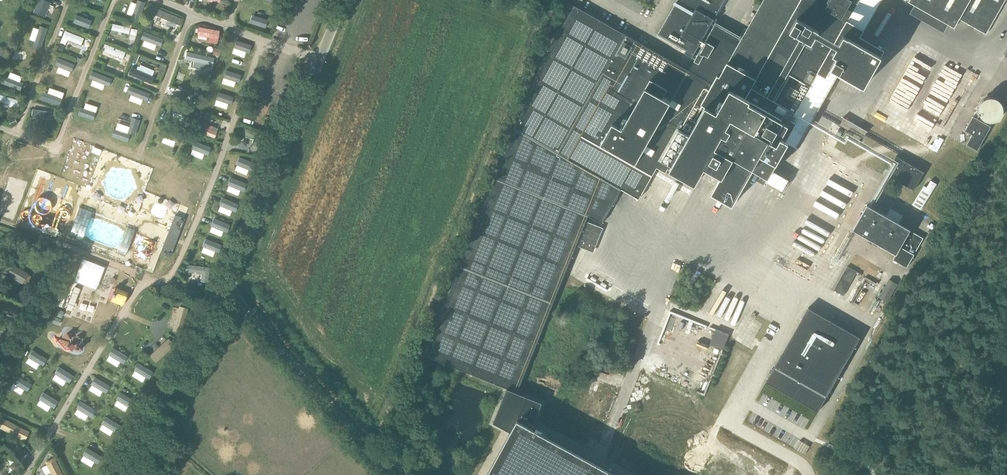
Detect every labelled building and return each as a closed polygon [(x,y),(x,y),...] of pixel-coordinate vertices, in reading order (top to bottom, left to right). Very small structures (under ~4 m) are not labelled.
[(33,12),(44,17),(47,10),(51,11),(53,6),(49,5),(50,2),(45,0),(38,0),(33,12)] [(130,20),(138,22),(145,2),(138,0),(137,0),(130,20)] [(200,7),(220,10),(221,1),(217,0),(201,0),(200,7)] [(658,34),(686,51),(685,53),(692,57),(725,0),(677,0),(658,34)] [(704,104),(705,107),(683,147),(679,145),(672,157),(675,159),(681,148),(707,161),(704,165),(705,167),(715,150),(731,158),(732,156),(752,167),(761,153),(767,157),(773,149),(776,150),(778,146),(782,138),(788,126),(788,125),(795,111),(796,112),(817,73),(826,78),(832,69),(864,86),(884,50),(852,32),(855,24),(848,21),(859,0),(763,0),(704,104)] [(884,0),(881,0),(880,0),(871,0),(859,22),(870,28),(884,0)] [(909,2),(915,5),(910,13),(944,32),(949,24),(955,28),(959,19),(986,34),(1005,0),(910,0),(909,2)] [(728,26),(739,9),(729,3),(718,20),(728,26)] [(622,189),(689,70),(636,40),(602,19),(576,5),(539,70),(424,355),(506,388),(493,422),(510,432),(486,474),(619,474),(608,469),(563,444),(533,427),(543,402),(517,392),(565,273),(588,215),(602,223),(622,189)] [(248,7),(246,14),(259,18),(258,21),(262,23),(263,19),(267,20),(269,14),(248,7)] [(76,14),(73,22),(88,28),(91,20),(76,14)] [(153,23),(180,32),(182,26),(156,17),(153,23)] [(39,26),(32,46),(40,48),(47,28),(39,26)] [(217,43),(219,30),(199,27),(197,34),(209,36),(208,42),(217,43)] [(65,31),(62,37),(73,42),(72,44),(76,45),(76,43),(80,45),(83,38),(65,31)] [(144,31),(141,39),(161,47),(164,39),(144,31)] [(111,38),(129,43),(131,36),(112,32),(111,38)] [(236,39),(233,47),(249,53),(252,45),(236,39)] [(106,52),(103,60),(123,66),(126,58),(106,52)] [(58,58),(55,66),(70,72),(72,68),(73,64),(58,58)] [(152,78),(155,70),(139,63),(136,71),(152,78)] [(225,69),(222,77),(238,83),(241,75),(225,69)] [(92,71),(89,78),(109,86),(112,79),(92,71)] [(0,82),(0,83),(20,91),(23,83),(3,75),(0,82)] [(896,84),(888,94),(896,101),(904,92),(896,84)] [(130,86),(127,94),(147,102),(150,94),(130,86)] [(43,91),(40,99),(60,107),(63,99),(43,91)] [(218,92),(215,100),(230,106),(233,97),(218,92)] [(8,113),(18,115),(19,108),(0,103),(0,110),(3,110),(1,117),(7,118),(8,113)] [(176,104),(173,112),(189,119),(192,111),(176,104)] [(882,104),(879,109),(889,113),(891,108),(882,104)] [(80,107),(77,115),(93,120),(96,112),(80,107)] [(121,118),(124,110),(113,107),(111,115),(121,118)] [(33,116),(30,124),(38,127),(41,119),(33,116)] [(114,128),(111,136),(127,142),(130,134),(129,134),(130,134),(135,135),(140,120),(132,117),(127,133),(114,128)] [(977,151),(983,140),(990,127),(973,117),(966,130),(973,134),(967,145),(977,151)] [(863,138),(867,131),(844,118),(840,125),(863,138)] [(210,130),(211,126),(198,122),(197,125),(195,131),(214,138),(216,132),(210,130)] [(259,141),(261,135),(243,128),(241,134),(253,139),(251,144),(256,146),(258,140),(259,141)] [(70,139),(92,145),(95,136),(73,129),(70,139)] [(165,129),(162,137),(178,143),(181,136),(165,129)] [(832,133),(826,149),(833,151),(839,136),(832,133)] [(782,138),(778,146),(784,149),(767,178),(784,187),(782,191),(799,200),(802,195),(835,215),(859,173),(792,136),(788,141),(782,138)] [(195,142),(191,150),(207,156),(210,148),(195,142)] [(897,157),(887,176),(915,192),(926,173),(897,157)] [(239,158),(235,166),(251,172),(254,164),(239,158)] [(685,188),(688,167),(683,166),(679,187),(685,188)] [(690,192),(695,194),(701,174),(696,172),(690,192)] [(197,187),(198,184),(205,186),(207,178),(186,174),(184,184),(197,187)] [(230,178),(227,186),(243,192),(246,185),(230,178)] [(51,200),(70,208),(74,196),(55,188),(51,200)] [(757,188),(753,199),(758,201),(762,191),(757,188)] [(222,198),(219,206),(235,213),(238,205),(222,198)] [(853,230),(897,255),(901,247),(914,255),(923,238),(910,231),(910,230),(867,205),(853,230)] [(213,219),(210,227),(226,233),(229,225),(213,219)] [(587,221),(578,246),(593,252),(603,228),(587,221)] [(183,234),(176,230),(168,244),(176,248),(183,234)] [(205,239),(202,247),(218,253),(221,245),(205,239)] [(115,243),(114,253),(120,253),(134,255),(135,246),(115,243)] [(29,273),(8,262),(2,272),(23,284),(29,273)] [(208,282),(210,268),(186,264),(185,272),(201,274),(200,281),(208,282)] [(835,274),(841,279),(845,275),(839,270),(835,274)] [(887,302),(898,284),(889,279),(879,297),(887,302)] [(719,309),(724,297),(719,295),(714,307),(719,309)] [(18,307),(0,300),(0,308),(9,312),(8,314),(13,316),(13,313),(15,314),(18,307)] [(173,331),(182,334),(188,310),(180,307),(173,331)] [(781,355),(766,382),(767,383),(768,382),(770,381),(816,408),(817,410),(816,411),(818,412),(860,337),(808,308),(788,342),(793,345),(786,358),(781,355)] [(167,338),(149,355),(155,362),(173,345),(167,338)] [(113,348),(108,355),(123,364),(127,357),(113,348)] [(32,350),(28,357),(42,366),(47,359),(32,350)] [(138,363),(133,370),(148,379),(152,372),(138,363)] [(59,367),(54,374),(69,383),(73,376),(59,367)] [(17,376),(12,383),(27,392),(31,384),(17,376)] [(95,378),(90,385),(105,394),(110,386),(95,378)] [(43,392),(38,400),(53,409),(58,401),(43,392)] [(120,392),(116,400),(130,409),(135,401),(120,392)] [(80,401),(76,409),(90,418),(95,410),(80,401)] [(106,416),(101,424),(116,432),(120,425),(106,416)] [(0,419),(0,427),(25,440),(29,431),(1,417),(0,419)] [(87,448),(82,455),(97,464),(101,457),(87,448)] [(51,474),(62,474),(54,458),(45,462),(46,465),(42,467),(46,474),(50,472),(51,474)]
